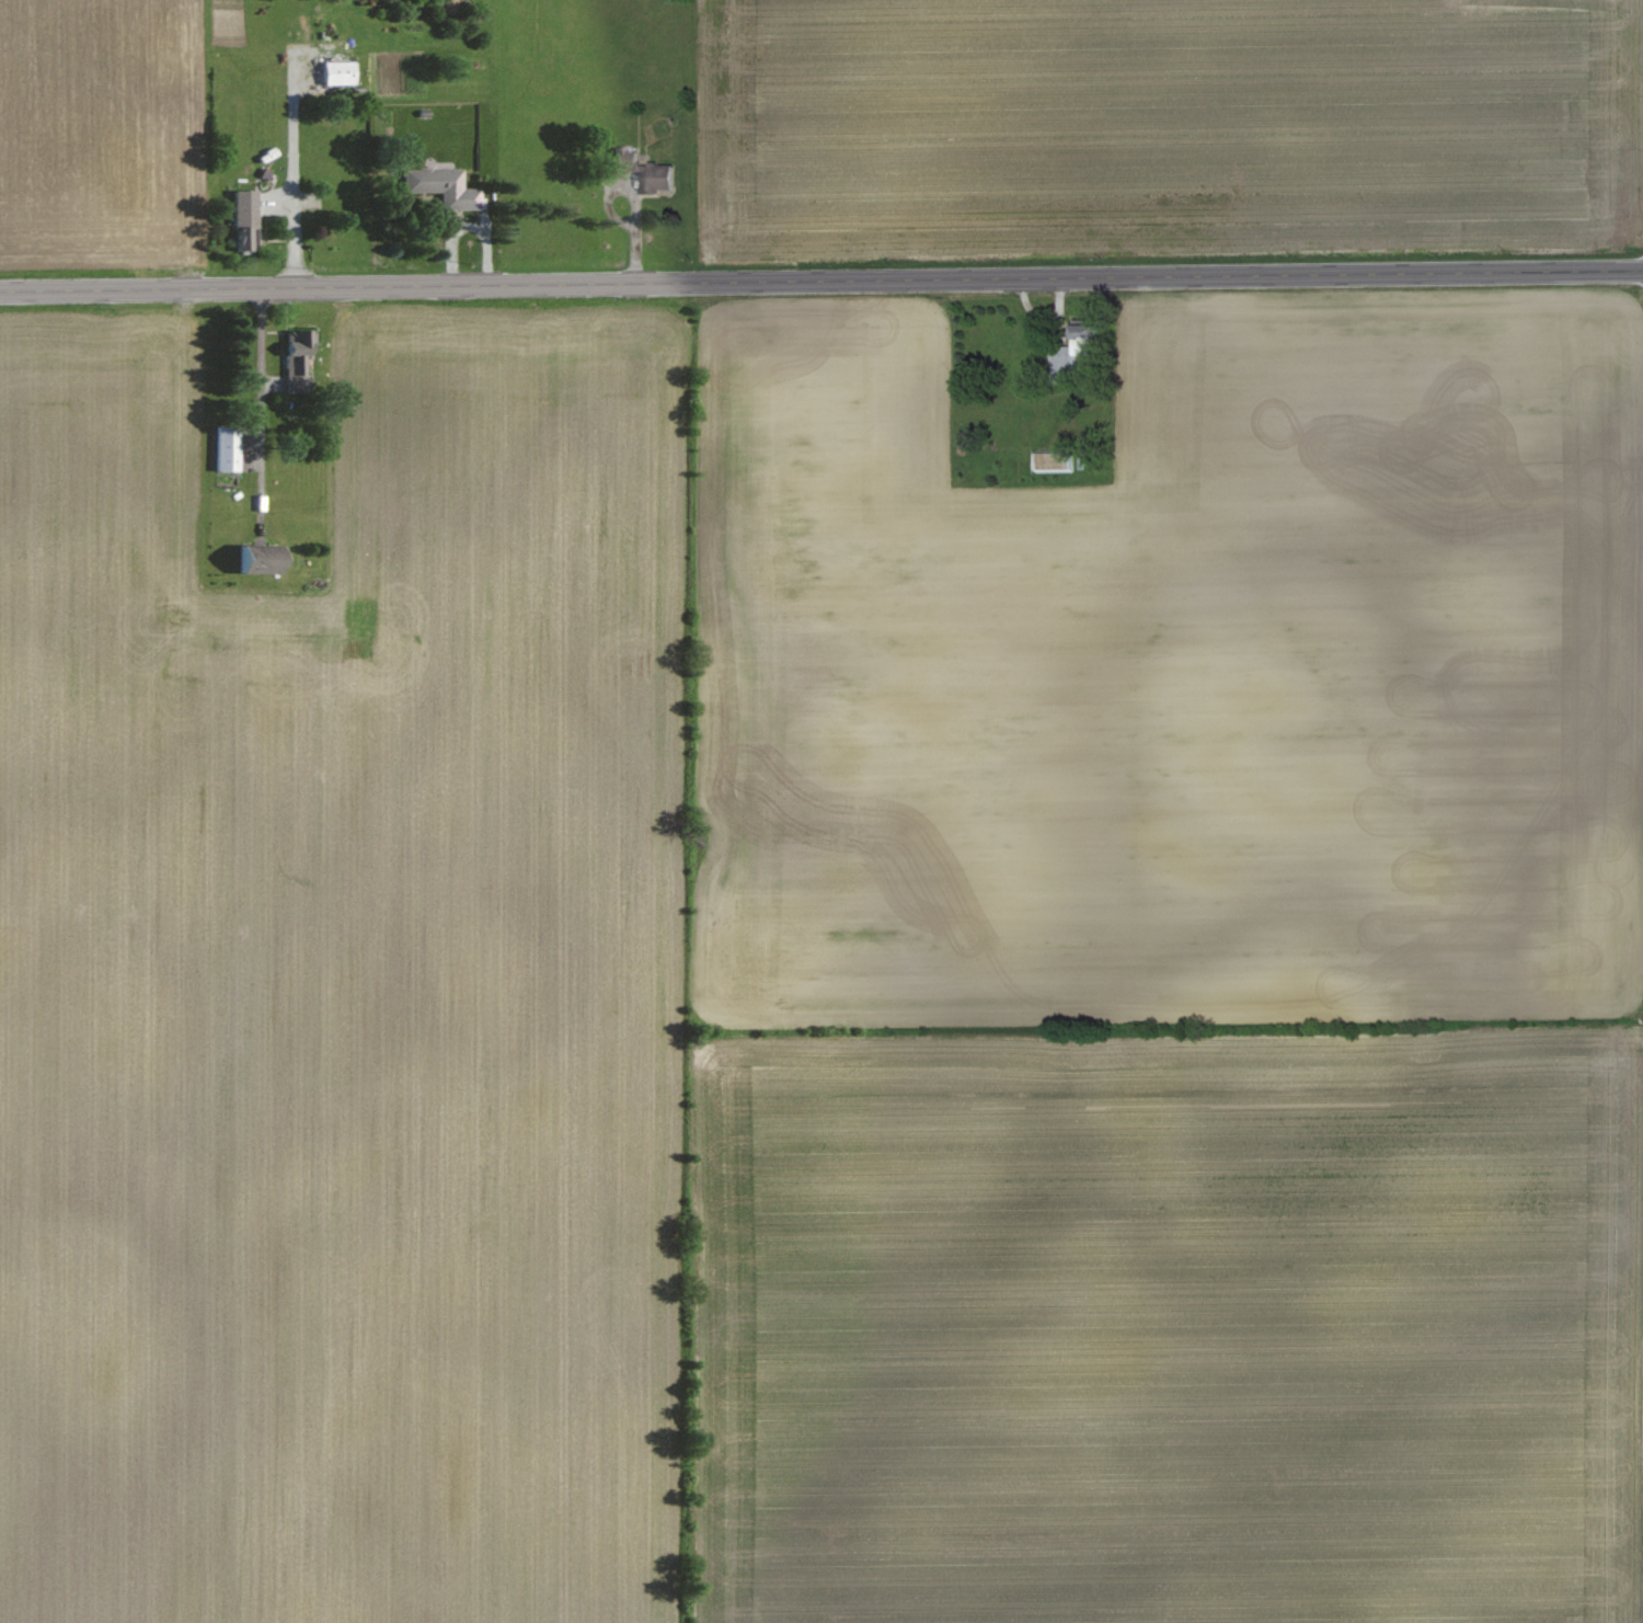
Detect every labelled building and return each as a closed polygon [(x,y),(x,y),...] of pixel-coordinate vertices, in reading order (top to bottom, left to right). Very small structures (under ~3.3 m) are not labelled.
[(323,61),(323,84),(356,84),(356,61),(323,61)] [(679,189),(679,163),(645,163),(645,189),(679,189)] [(444,192),(444,210),(483,210),(482,187),(464,187),(464,168),(403,168),(404,192),(444,192)] [(259,189),(235,189),(235,250),(259,250),(259,189)] [(1107,319),(1073,319),(1073,345),(1051,345),(1051,367),(1077,367),(1077,355),(1107,355),(1107,319)] [(312,391),(312,371),(305,371),(305,357),(313,357),(314,329),(286,329),(285,391),(312,391)] [(240,471),(240,426),(215,426),(215,471),(240,471)] [(1078,449),(1037,449),(1037,471),(1078,471),(1078,449)] [(240,545),(240,573),(288,573),(288,545),(240,545)]
